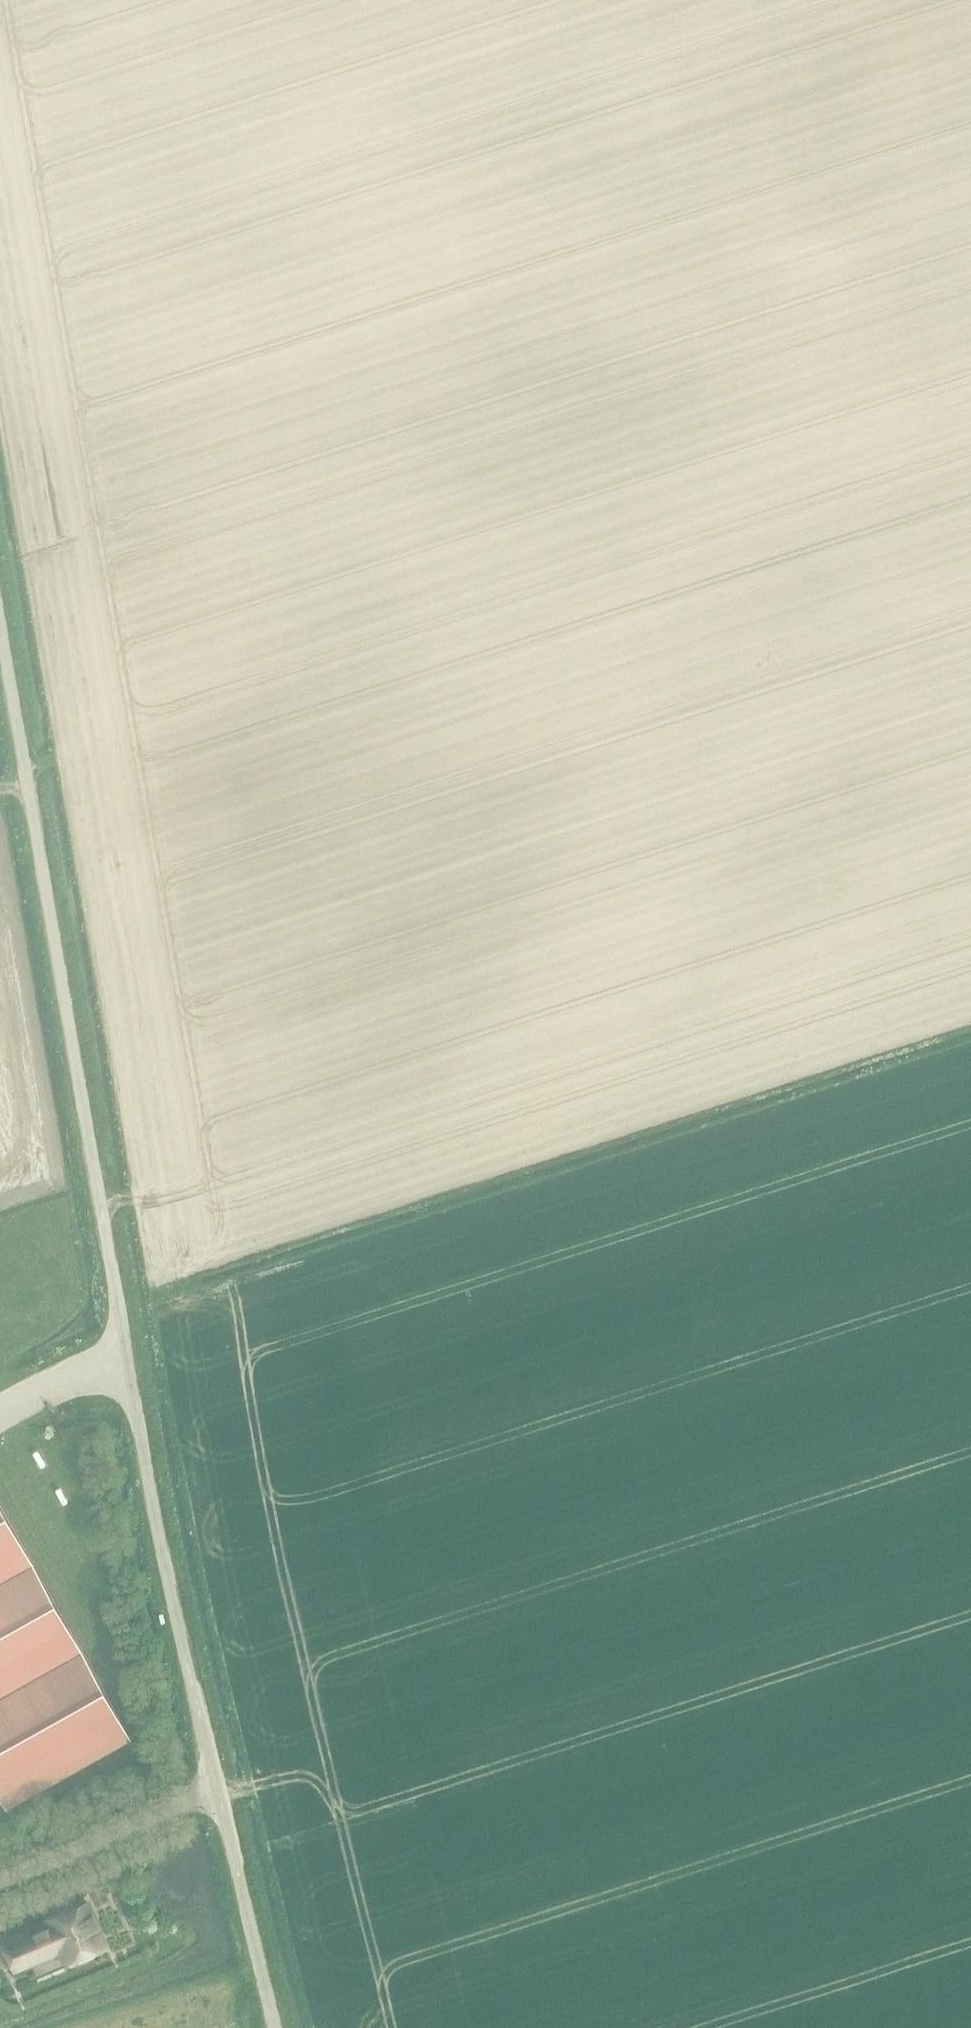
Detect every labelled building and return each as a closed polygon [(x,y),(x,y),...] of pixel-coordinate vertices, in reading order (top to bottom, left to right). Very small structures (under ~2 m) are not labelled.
[(5,1806),(128,1737),(0,1508),(0,1796),(5,1806)] [(69,1958),(105,1943),(87,1901),(47,1919),(50,1925),(31,1934),(29,1930),(2,1941),(14,1968),(64,1947),(69,1958)]
